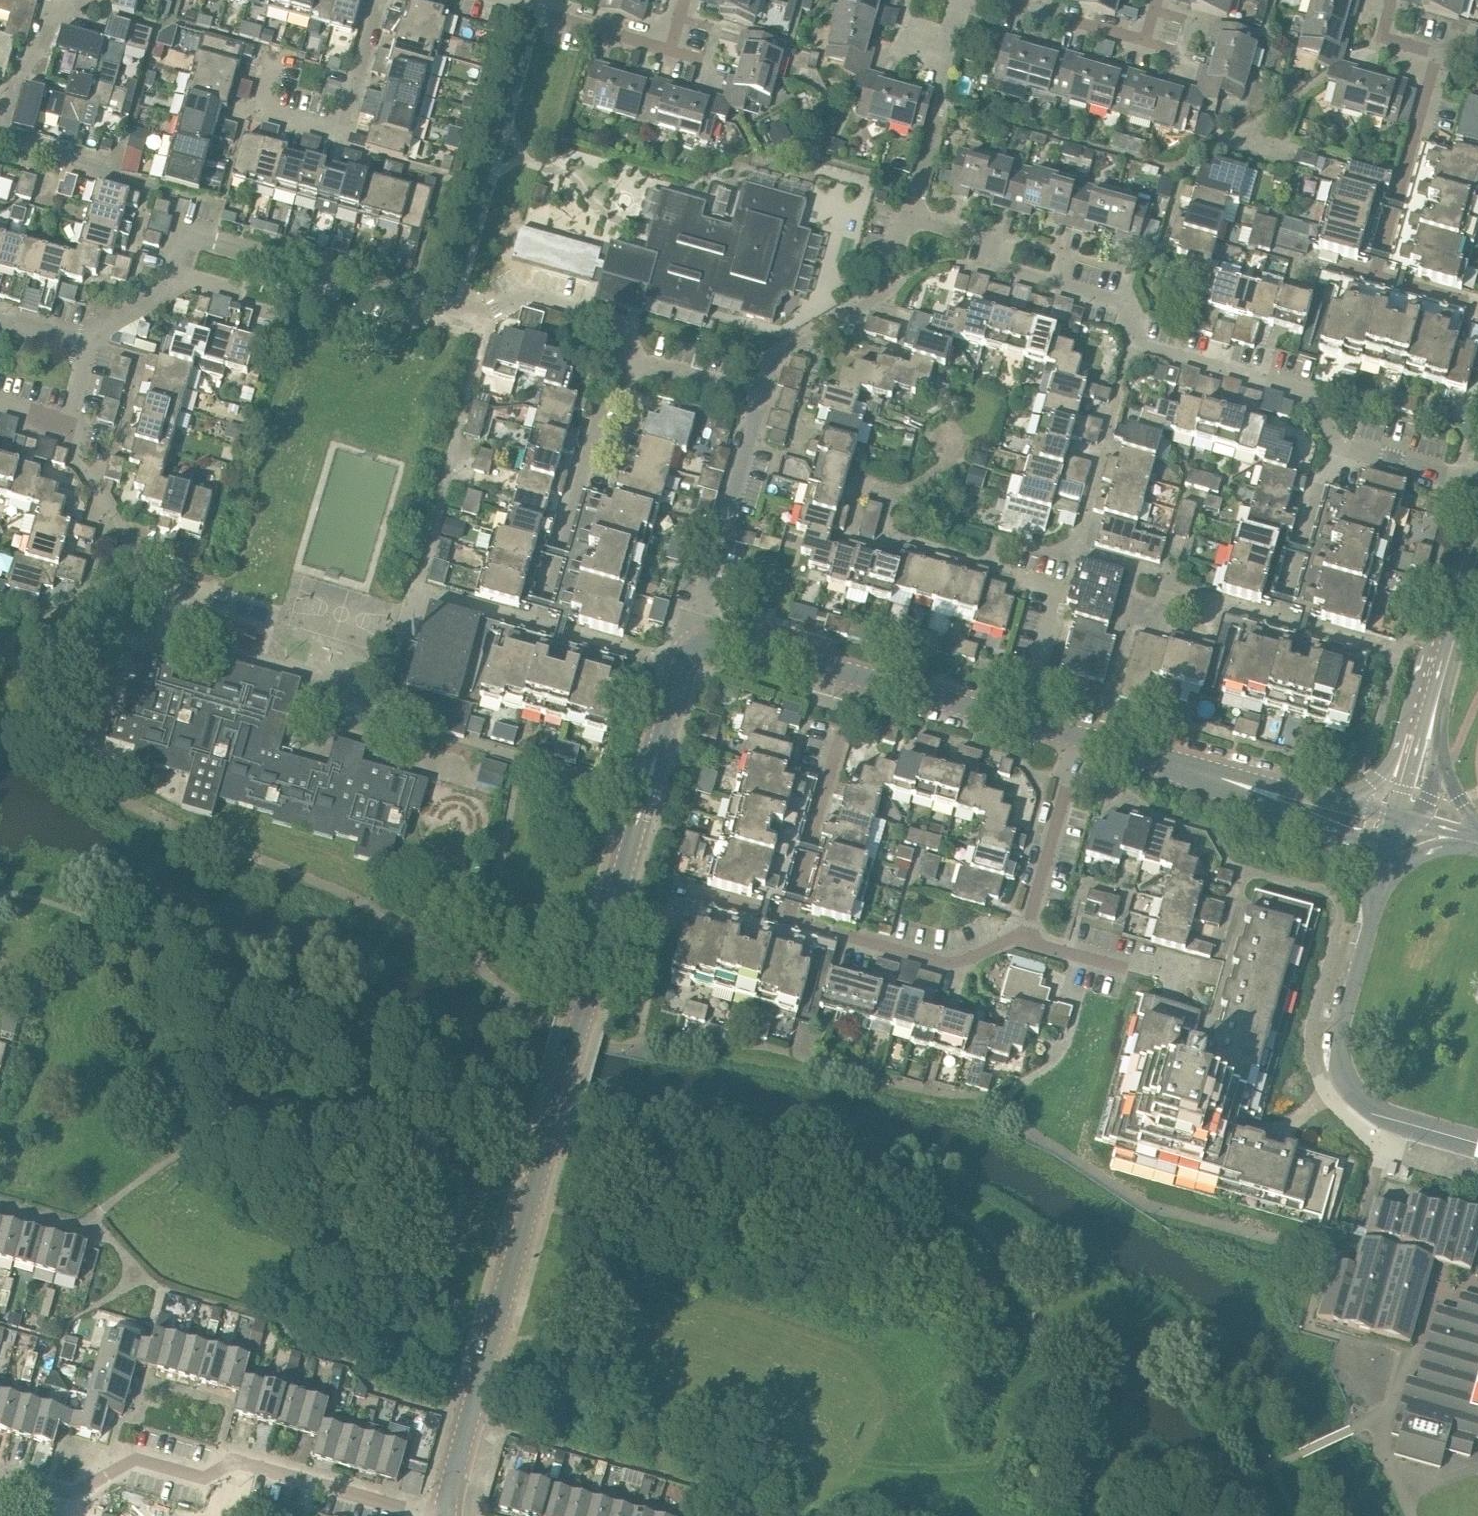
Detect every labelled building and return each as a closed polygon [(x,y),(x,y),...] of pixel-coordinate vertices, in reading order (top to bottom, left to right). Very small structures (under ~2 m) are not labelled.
[(38,0),(0,0),(0,12),(10,14),(4,34),(4,35),(16,38),(16,39),(26,42),(38,0)] [(113,10),(134,16),(139,0),(116,0),(113,10)] [(247,3),(268,9),(271,0),(248,0),(247,3)] [(268,9),(288,15),(293,0),(271,0),(268,9)] [(288,15),(309,21),(315,0),(293,0),(288,15)] [(309,21),(330,27),(338,0),(315,0),(309,21)] [(330,27),(352,33),(361,0),(338,0),(330,27)] [(636,19),(643,21),(648,2),(641,0),(601,0),(599,9),(636,19)] [(719,9),(720,9),(718,17),(754,27),(756,19),(761,0),(722,0),(719,9)] [(802,9),(810,11),(813,0),(805,0),(802,9)] [(880,0),(841,0),(840,4),(876,15),(880,0)] [(1115,16),(1119,0),(1081,0),(1079,6),(1115,16)] [(1214,14),(1227,18),(1232,0),(1193,0),(1190,8),(1214,14)] [(1307,17),(1343,27),(1347,15),(1354,17),(1358,0),(1312,0),(1307,17)] [(1458,19),(1463,0),(1425,0),(1422,9),(1458,19)] [(444,36),(450,14),(407,1),(404,12),(390,8),(387,20),(444,36)] [(1267,5),(1259,3),(1255,18),(1263,20),(1267,5)] [(795,7),(787,4),(783,18),(791,20),(795,7)] [(870,36),(876,15),(840,4),(834,26),(870,36)] [(187,11),(185,18),(196,21),(198,14),(187,11)] [(197,24),(211,27),(213,20),(199,16),(197,24)] [(1317,65),(1327,68),(1331,69),(1342,63),(1343,60),(1342,60),(1347,41),(1340,39),(1343,27),(1307,17),(1299,49),(1320,54),(1317,65)] [(147,54),(147,53),(153,33),(110,20),(104,41),(98,62),(99,62),(120,68),(125,48),(147,54)] [(460,40),(444,36),(387,20),(384,32),(397,36),(395,45),(438,57),(454,61),(460,40)] [(1040,39),(1044,26),(1036,23),(1032,37),(1040,39)] [(1259,37),(1215,24),(1210,44),(1217,46),(1213,58),(1250,68),(1259,37)] [(842,74),(853,77),(856,78),(867,72),(874,50),(867,48),(870,36),(834,26),(825,58),(845,64),(842,74)] [(1044,26),(1040,39),(1048,42),(1052,28),(1044,26)] [(104,41),(74,32),(62,29),(56,51),(76,57),(75,61),(76,61),(71,76),(93,82),(99,62),(98,62),(104,41)] [(245,37),(260,41),(262,33),(247,29),(245,37)] [(0,33),(0,79),(5,81),(16,39),(16,38),(4,35),(4,34),(0,33)] [(785,45),(742,33),(737,53),(743,55),(740,67),(776,77),(785,45)] [(202,34),(196,55),(238,67),(242,56),(251,58),(253,48),(202,34)] [(1026,89),(1036,53),(1024,49),(1026,42),(1007,37),(995,80),(1026,89)] [(1103,57),(1106,43),(1098,41),(1094,55),(1103,57)] [(1106,43),(1103,57),(1110,59),(1114,45),(1106,43)] [(157,44),(153,58),(161,60),(165,46),(157,44)] [(1289,59),(1289,58),(1293,46),(1285,44),(1282,57),(1289,59)] [(379,49),(375,61),(431,77),(438,57),(395,45),(392,53),(379,49)] [(296,52),(307,55),(309,49),(298,46),(296,52)] [(629,65),(633,51),(625,49),(621,63),(629,65)] [(1026,89),(1057,98),(1069,54),(1051,49),(1049,56),(1036,53),(1026,89)] [(633,51),(629,65),(637,67),(641,53),(633,51)] [(812,53),(808,67),(816,69),(820,55),(812,53)] [(1057,98),(1089,106),(1099,70),(1087,67),(1089,60),(1069,54),(1057,98)] [(196,55),(190,76),(233,88),(238,67),(196,55)] [(341,61),(331,58),(328,67),(339,71),(341,61)] [(1203,101),(1216,104),(1219,94),(1240,100),(1250,68),(1213,58),(1210,70),(1203,68),(1197,90),(1203,101)] [(375,61),(372,73),(385,77),(383,86),(425,98),(431,77),(375,61)] [(1331,69),(1327,83),(1337,86),(1331,107),(1362,115),(1373,80),(1361,76),(1363,69),(1342,63),(1331,69)] [(594,64),(583,106),(615,115),(625,79),(613,76),(615,69),(594,64)] [(695,69),(687,67),(683,80),(691,82),(695,69)] [(729,109),(743,113),(746,103),(767,109),(776,77),(740,67),(736,79),(730,77),(723,99),(729,109)] [(1089,106),(1120,115),(1132,72),(1113,67),(1111,74),(1099,70),(1089,106)] [(1301,75),(1287,70),(1284,79),(1298,84),(1301,75)] [(149,72),(145,86),(153,88),(157,74),(149,72)] [(856,78),(852,92),(863,95),(858,116),(889,125),(899,89),(888,86),(890,79),(867,72),(856,78)] [(1120,115),(1151,124),(1161,88),(1149,84),(1151,77),(1132,72),(1120,115)] [(71,76),(66,96),(65,97),(59,118),(81,124),(87,103),(121,113),(124,102),(111,98),(114,88),(93,82),(71,76)] [(190,76),(184,97),(227,109),(233,88),(190,76)] [(615,115),(646,124),(658,81),(639,76),(637,83),(625,79),(615,115)] [(1407,82),(1396,79),(1387,76),(1385,83),(1373,80),(1362,115),(1395,125),(1407,82)] [(646,124),(677,132),(687,96),(675,93),(677,87),(658,81),(646,124)] [(1199,115),(1202,104),(1203,101),(1197,90),(1175,84),(1173,91),(1161,88),(1151,124),(1183,133),(1189,112),(1199,115)] [(12,128),(33,134),(34,134),(40,113),(59,118),(65,97),(24,85),(12,128)] [(921,134),(933,91),(913,85),(911,92),(899,89),(889,125),(921,134)] [(367,90),(367,91),(364,103),(420,119),(425,98),(383,86),(380,94),(367,90)] [(124,102),(127,91),(114,88),(111,98),(124,102)] [(725,124),(728,113),(729,109),(723,99),(701,93),(699,100),(687,96),(677,132),(709,141),(714,121),(725,124)] [(184,97),(178,118),(236,133),(238,125),(219,119),(222,109),(227,110),(227,109),(184,97)] [(1456,141),(1477,148),(1477,103),(1468,100),(1456,141)] [(364,103),(360,115),(374,119),(371,127),(414,139),(420,119),(364,103)] [(233,143),(233,142),(236,133),(178,118),(173,139),(211,149),(214,137),(233,143)] [(765,129),(776,149),(793,140),(782,120),(765,129)] [(368,139),(365,149),(408,161),(414,139),(371,127),(368,139)] [(1030,142),(1032,134),(1019,130),(1016,138),(1030,142)] [(1032,134),(1030,142),(1044,146),(1046,138),(1032,134)] [(233,179),(254,185),(267,142),(245,136),(233,179)] [(100,148),(110,151),(113,141),(103,138),(100,148)] [(173,139),(167,160),(224,175),(226,167),(207,162),(211,149),(173,139)] [(254,185),(275,191),(287,148),(267,142),(254,185)] [(1065,143),(1062,154),(1074,157),(1078,155),(1080,148),(1065,143)] [(275,191),(296,197),(308,154),(300,152),(298,157),(287,153),(288,149),(287,148),(275,191)] [(353,152),(345,150),(339,168),(327,165),(316,203),(337,209),(353,152)] [(960,150),(956,166),(953,174),(943,171),(938,187),(949,190),(948,194),(968,199),(970,192),(982,196),(992,159),(960,150)] [(337,209),(358,214),(369,176),(357,173),(362,155),(353,152),(337,209)] [(1312,178),(1318,157),(1303,153),(1297,173),(1312,178)] [(296,197),(316,203),(327,165),(316,161),(317,157),(308,154),(296,197)] [(1463,154),(1460,164),(1450,161),(1438,204),(1448,207),(1443,226),(1433,223),(1421,266),(1431,269),(1428,280),(1461,289),(1477,228),(1477,158),(1463,154)] [(448,172),(452,159),(444,156),(441,170),(448,172)] [(900,158),(897,170),(911,174),(914,162),(900,158)] [(1023,168),(992,159),(982,196),(994,199),(992,206),(1011,211),(1023,168)] [(161,181),(164,182),(199,192),(203,179),(221,184),(224,175),(167,160),(161,181)] [(395,164),(386,161),(381,180),(369,176),(358,214),(379,220),(395,164)] [(1201,170),(1195,190),(1195,191),(1228,201),(1227,201),(1238,204),(1247,172),(1214,162),(1211,173),(1201,170)] [(379,220),(400,226),(412,184),(410,183),(409,188),(399,185),(404,167),(395,164),(379,220)] [(1156,177),(1157,172),(1158,169),(1145,166),(1143,173),(1156,177)] [(1378,188),(1387,191),(1391,178),(1348,166),(1342,187),(1342,188),(1375,197),(1378,188)] [(1054,177),(1023,168),(1011,211),(1030,216),(1031,210),(1044,213),(1054,177)] [(19,185),(34,190),(37,178),(22,174),(19,185)] [(64,184),(75,187),(77,178),(67,175),(64,184)] [(1085,185),(1054,177),(1044,213),(1056,216),(1054,223),(1073,228),(1085,185)] [(422,232),(432,195),(437,181),(426,178),(424,187),(412,184),(400,226),(413,230),(409,243),(418,245),(422,232)] [(60,185),(57,196),(68,199),(69,196),(62,194),(65,185),(63,185),(60,184),(60,185)] [(512,259),(512,260),(525,263),(533,266),(589,281),(590,281),(593,282),(596,271),(603,272),(602,276),(645,288),(637,313),(642,314),(646,301),(677,310),(708,319),(714,297),(743,306),(740,315),(773,324),(777,310),(777,309),(774,309),(779,292),(788,295),(794,296),(803,264),(812,233),(799,230),(807,202),(775,193),(744,184),(732,227),(703,220),(707,204),(662,191),(653,223),(652,224),(655,224),(651,238),(649,238),(645,253),(611,243),(605,265),(604,264),(598,263),(602,252),(521,229),(512,259)] [(1369,218),(1375,197),(1342,188),(1342,187),(1332,184),(1326,205),(1369,218)] [(34,190),(19,185),(16,196),(31,201),(34,190)] [(91,205),(123,214),(126,205),(136,208),(139,196),(97,185),(91,205)] [(1116,194),(1085,185),(1073,228),(1092,234),(1094,227),(1106,230),(1116,194)] [(536,187),(531,202),(542,205),(546,190),(536,187)] [(1222,221),(1227,201),(1228,201),(1195,191),(1195,190),(1185,188),(1181,199),(1192,202),(1189,211),(1222,221)] [(885,204),(888,195),(878,192),(875,202),(885,204)] [(1148,203),(1116,194),(1106,230),(1118,234),(1117,241),(1136,246),(1148,203)] [(153,212),(167,217),(171,205),(156,200),(153,212)] [(91,205),(85,226),(128,238),(131,227),(121,224),(123,214),(91,205)] [(1326,205),(1320,226),(1363,239),(1369,218),(1326,205)] [(1187,221),(1176,218),(1173,230),(1216,242),(1222,221),(1189,211),(1187,221)] [(221,220),(235,224),(238,216),(224,212),(221,220)] [(1262,234),(1267,219),(1255,215),(1251,231),(1262,234)] [(1267,219),(1262,234),(1273,237),(1277,222),(1267,219)] [(263,232),(266,224),(252,220),(250,228),(263,232)] [(266,224),(263,232),(277,235),(279,227),(266,224)] [(85,226),(79,247),(102,253),(102,254),(112,257),(114,246),(125,249),(128,238),(85,226)] [(1320,226),(1314,248),(1357,260),(1363,239),(1320,226)] [(1210,263),(1216,242),(1173,230),(1170,241),(1180,244),(1177,254),(1188,257),(1210,263)] [(1262,234),(1251,231),(1247,246),(1258,249),(1262,234)] [(147,232),(144,243),(159,248),(162,236),(147,232)] [(291,240),(305,243),(307,235),(294,232),(291,240)] [(1273,237),(1262,234),(1258,249),(1269,252),(1273,237)] [(5,236),(0,254),(0,271),(5,272),(0,288),(0,298),(9,300),(25,242),(5,236)] [(46,248),(25,242),(9,300),(20,304),(27,278),(37,281),(46,248)] [(96,275),(102,254),(102,253),(79,247),(76,257),(66,254),(60,276),(62,277),(82,282),(86,272),(96,275)] [(66,254),(46,248),(37,281),(46,284),(39,309),(52,313),(62,277),(60,276),(66,254)] [(113,268),(128,272),(131,261),(117,257),(113,268)] [(1207,272),(1210,263),(1188,257),(1182,278),(1192,281),(1189,291),(1210,297),(1211,297),(1217,275),(1207,272)] [(128,272),(113,268),(110,279),(125,283),(128,272)] [(1317,282),(1328,285),(1336,288),(1339,277),(1320,272),(1317,282)] [(1201,333),(1212,336),(1219,312),(1228,314),(1238,281),(1217,275),(1211,297),(1210,297),(1204,318),(1205,318),(1201,333)] [(599,285),(595,301),(629,311),(637,313),(645,288),(602,276),(599,285)] [(969,279),(957,276),(953,291),(965,294),(969,279)] [(1259,287),(1238,281),(1228,314),(1238,317),(1231,341),(1243,345),(1259,287)] [(1259,287),(1243,345),(1253,348),(1260,323),(1271,326),(1291,332),(1302,335),(1297,354),(1316,359),(1319,351),(1465,392),(1477,348),(1466,345),(1463,355),(1454,353),(1457,342),(1446,340),(1449,329),(1452,317),(1442,314),(1438,326),(1417,320),(1421,308),(1410,305),(1407,317),(1406,317),(1403,327),(1384,322),(1387,312),(1386,311),(1390,299),(1379,296),(1376,308),(1355,303),(1358,291),(1348,288),(1345,300),(1344,299),(1341,310),(1330,307),(1330,306),(1323,304),(1328,285),(1317,282),(1315,292),(1312,301),(1312,302),(1300,299),(1281,293),(1259,287)] [(962,341),(983,347),(1000,288),(988,285),(981,309),(970,306),(967,317),(969,318),(962,341)] [(983,347),(1004,352),(1013,319),(1003,316),(1010,291),(1000,288),(983,347)] [(1004,352),(1025,358),(1041,300),(1030,296),(1023,321),(1013,319),(1004,352)] [(207,316),(212,301),(199,297),(195,312),(207,316)] [(1025,358),(1046,364),(1052,341),(1053,341),(1056,330),(1046,328),(1052,303),(1041,300),(1025,358)] [(242,309),(230,306),(223,331),(213,328),(210,339),(211,339),(204,362),(202,371),(222,377),(225,367),(242,309)] [(1079,327),(1084,312),(1072,308),(1067,323),(1079,327)] [(242,309),(225,367),(247,374),(256,340),(246,338),(253,312),(242,309)] [(501,343),(491,340),(481,373),(514,382),(517,373),(516,372),(525,338),(527,329),(528,329),(532,314),(521,311),(517,326),(519,327),(516,336),(504,332),(501,343)] [(913,313),(906,334),(928,340),(927,341),(951,347),(953,338),(962,341),(969,318),(967,317),(947,312),(944,321),(934,318),(913,313)] [(537,342),(539,333),(544,318),(532,314),(528,329),(527,329),(525,338),(516,372),(536,378),(543,355),(544,355),(547,345),(537,342)] [(1190,330),(1201,333),(1205,318),(1204,318),(1194,315),(1190,330)] [(874,336),(879,322),(868,319),(863,333),(874,336)] [(885,339),(889,325),(879,322),(874,336),(885,339)] [(563,323),(559,338),(571,342),(575,326),(563,323)] [(889,325),(885,339),(896,343),(900,328),(889,325)] [(169,338),(162,359),(170,362),(192,369),(195,359),(204,362),(211,339),(210,339),(189,333),(186,343),(176,340),(169,338)] [(928,340),(906,334),(903,346),(914,349),(911,359),(934,365),(934,366),(945,369),(951,347),(927,341),(928,340)] [(1046,364),(1055,367),(1052,376),(1075,382),(1075,381),(1081,361),(1071,358),(1074,347),(1053,341),(1052,341),(1046,364)] [(881,349),(880,350),(875,369),(876,370),(869,393),(891,399),(894,388),(893,388),(899,365),(890,363),(893,352),(881,349)] [(566,396),(567,396),(572,375),(562,372),(565,361),(544,355),(543,355),(536,378),(546,381),(543,390),(566,396)] [(149,358),(146,368),(156,370),(153,380),(186,389),(192,369),(170,362),(162,359),(150,356),(149,358)] [(113,368),(127,373),(130,361),(116,357),(113,368)] [(789,370),(804,374),(807,362),(793,358),(789,370)] [(893,388),(894,388),(915,394),(917,385),(928,388),(934,366),(934,365),(911,359),(909,368),(899,365),(893,388)] [(857,399),(860,390),(869,393),(876,370),(875,369),(854,364),(851,374),(841,372),(835,392),(835,393),(857,399)] [(127,373),(113,368),(110,379),(125,383),(127,373)] [(1168,369),(1164,384),(1175,387),(1180,373),(1168,369)] [(1111,391),(1096,387),(1075,381),(1075,382),(1052,376),(1047,397),(1080,406),(1082,397),(1107,404),(1111,391)] [(1333,377),(1330,389),(1329,391),(1341,394),(1345,380),(1333,377)] [(1173,433),(1194,439),(1210,381),(1199,378),(1192,403),(1181,400),(1178,410),(1179,411),(1173,433)] [(141,387),(138,398),(180,410),(186,389),(153,380),(150,390),(141,387)] [(1352,397),(1356,383),(1345,380),(1341,394),(1352,397)] [(1194,439),(1214,445),(1224,412),(1214,410),(1221,384),(1210,381),(1194,439)] [(781,401),(796,405),(799,393),(784,389),(781,401)] [(852,419),(857,399),(835,393),(835,392),(824,389),(821,399),(812,397),(808,409),(818,412),(818,411),(852,420),(852,419)] [(574,411),(584,413),(587,401),(567,396),(566,396),(543,390),(538,411),(571,420),(574,411)] [(1214,445),(1235,451),(1251,393),(1240,390),(1233,415),(1224,412),(1214,445)] [(1235,451),(1256,457),(1262,435),(1263,435),(1267,424),(1256,421),(1263,396),(1251,393),(1235,451)] [(1396,394),(1392,409),(1403,412),(1407,397),(1396,394)] [(1047,397),(1041,417),(1099,434),(1102,423),(1077,416),(1080,406),(1047,397)] [(1414,415),(1419,400),(1407,397),(1403,412),(1414,415)] [(138,398),(135,409),(144,412),(141,421),(174,431),(180,410),(138,398)] [(101,410),(116,415),(119,404),(104,400),(101,410)] [(796,405),(781,401),(778,412),(793,416),(796,405)] [(1290,420),(1294,404),(1283,401),(1278,417),(1290,420)] [(470,414),(485,418),(488,407),(473,403),(470,414)] [(1144,412),(1138,432),(1138,434),(1161,440),(1164,431),(1173,433),(1179,411),(1178,410),(1158,404),(1155,415),(1144,412)] [(1434,420),(1446,424),(1450,409),(1438,406),(1434,420)] [(116,415),(101,410),(98,422),(113,426),(116,415)] [(575,444),(578,432),(569,430),(571,420),(538,411),(532,432),(575,444)] [(674,449),(686,453),(695,420),(662,411),(659,421),(648,418),(642,439),(642,440),(674,449)] [(818,411),(818,412),(818,413),(815,422),(826,425),(823,435),(856,444),(863,422),(852,419),(852,420),(818,411)] [(467,424),(482,428),(485,418),(470,414),(467,424)] [(1041,417),(1035,438),(1068,447),(1071,438),(1095,445),(1099,434),(1041,417)] [(168,452),(174,431),(141,421),(139,431),(129,429),(126,440),(168,452)] [(482,428),(467,424),(464,435),(478,440),(482,428)] [(1118,426),(1114,439),(1124,441),(1121,451),(1155,461),(1161,440),(1138,434),(1138,432),(1118,426)] [(787,435),(772,431),(769,443),(784,447),(787,435)] [(562,452),(572,455),(575,444),(532,432),(526,452),(560,462),(562,452)] [(850,466),(856,444),(823,435),(821,444),(810,442),(807,453),(817,456),(850,466)] [(1284,441),(1263,435),(1262,435),(1256,457),(1265,460),(1263,469),(1286,476),(1286,475),(1292,454),(1281,451),(1284,441)] [(10,498),(26,439),(15,436),(8,462),(0,460),(0,495),(10,498)] [(669,470),(674,449),(642,440),(642,439),(632,436),(629,449),(639,452),(636,461),(669,470)] [(1035,438),(1029,459),(1087,475),(1090,464),(1065,457),(1068,447),(1035,438)] [(30,468),(37,443),(26,439),(10,498),(30,503),(37,481),(38,481),(41,471),(30,468)] [(162,473),(168,452),(126,440),(123,451),(132,453),(129,464),(140,467),(140,466),(162,473)] [(69,451),(56,448),(52,464),(64,467),(69,451)] [(711,459),(726,463),(729,453),(714,448),(711,459)] [(491,465),(494,453),(481,449),(477,461),(491,465)] [(1119,460),(1109,457),(1106,469),(1149,481),(1155,461),(1121,451),(1119,460)] [(567,474),(566,474),(557,471),(560,462),(526,452),(520,473),(564,485),(567,474)] [(787,479),(792,457),(782,455),(777,477),(787,479)] [(842,496),(845,485),(849,471),(850,466),(817,456),(815,461),(808,487),(842,496)] [(107,469),(120,472),(123,462),(110,458),(107,469)] [(726,463),(711,459),(708,471),(703,469),(700,479),(720,485),(726,463)] [(1029,459),(1023,480),(1056,489),(1059,480),(1084,487),(1087,475),(1029,459)] [(491,465),(477,461),(475,471),(488,475),(491,465)] [(663,491),(669,470),(636,461),(633,471),(623,468),(620,479),(663,491)] [(141,501),(162,507),(163,507),(169,485),(160,482),(162,473),(140,466),(140,467),(134,488),(144,491),(141,501)] [(120,472),(107,469),(104,479),(117,482),(120,472)] [(1102,480),(1103,480),(1112,483),(1110,493),(1143,502),(1149,481),(1106,469),(1102,480)] [(1293,490),(1303,492),(1307,481),(1286,475),(1286,476),(1263,469),(1257,490),(1290,499),(1293,490)] [(1197,489),(1201,474),(1190,471),(1185,486),(1197,489)] [(550,494),(560,497),(564,485),(520,473),(514,494),(548,504),(550,494)] [(1362,473),(1359,485),(1369,488),(1364,507),(1354,504),(1342,547),(1352,550),(1346,569),(1336,566),(1324,610),(1334,613),(1331,623),(1365,632),(1406,485),(1362,473)] [(1201,474),(1197,489),(1207,492),(1211,477),(1201,474)] [(1211,477),(1207,492),(1218,495),(1222,480),(1211,477)] [(589,628),(622,637),(663,491),(620,479),(617,490),(627,493),(622,512),(611,509),(599,553),(610,555),(604,575),(594,572),(582,615),(592,618),(589,628)] [(699,502),(714,506),(720,485),(700,479),(698,488),(703,489),(703,490),(702,490),(699,502)] [(1023,480),(1018,500),(1017,501),(1050,510),(1050,511),(1060,514),(1061,513),(1075,517),(1078,505),(1053,498),(1056,489),(1023,480)] [(40,506),(37,516),(60,522),(60,521),(66,501),(55,498),(58,487),(38,481),(37,481),(30,503),(40,506)] [(190,490),(169,485),(163,507),(162,507),(157,528),(169,531),(172,521),(181,524),(190,490)] [(846,520),(849,509),(839,506),(842,496),(808,487),(802,508),(846,520)] [(190,490),(181,524),(191,526),(188,537),(200,540),(212,497),(190,490)] [(1298,511),(1297,511),(1288,508),(1290,499),(1257,490),(1251,510),(1295,522),(1298,511)] [(479,507),(483,496),(469,492),(466,503),(479,507)] [(1107,502),(1097,499),(1094,512),(1104,514),(1138,523),(1143,502),(1110,493),(1107,502)] [(555,516),(554,516),(545,513),(548,504),(514,494),(508,515),(552,527),(555,516)] [(1008,533),(1027,538),(1031,540),(1034,529),(1044,532),(1050,511),(1050,510),(1017,501),(1018,500),(1007,497),(998,530),(1008,532),(1008,533)] [(1204,510),(1218,514),(1222,501),(1207,497),(1204,510)] [(1179,513),(1194,517),(1197,506),(1183,501),(1179,513)] [(714,506),(699,502),(696,512),(711,517),(714,506)] [(479,507),(466,503),(463,512),(477,516),(479,507)] [(865,513),(880,518),(883,507),(868,503),(865,513)] [(1425,515),(1440,519),(1443,507),(1429,503),(1425,515)] [(843,531),(846,520),(802,508),(796,529),(807,532),(807,531),(830,538),(833,528),(843,531)] [(1291,534),(1295,522),(1251,510),(1246,531),(1245,531),(1278,541),(1281,531),(1291,534)] [(880,518),(865,513),(862,524),(877,528),(880,518)] [(1061,513),(1060,514),(1057,524),(1072,528),(1075,517),(1061,513)] [(1176,523),(1191,527),(1194,517),(1179,513),(1176,523)] [(1166,542),(1165,541),(1135,533),(1138,523),(1104,514),(1096,545),(1160,564),(1166,542)] [(549,538),(552,527),(508,515),(503,535),(503,536),(536,545),(539,536),(549,538)] [(37,516),(31,537),(64,546),(67,536),(92,543),(96,531),(66,523),(66,522),(60,521),(60,522),(37,516)] [(466,524),(448,519),(443,535),(462,540),(466,524)] [(1191,527),(1176,523),(1173,534),(1188,538),(1191,527)] [(877,528),(862,524),(859,535),(874,539),(877,528)] [(1272,562),(1278,541),(1245,531),(1246,531),(1235,528),(1229,549),(1272,562)] [(757,535),(738,530),(735,542),(754,547),(757,535)] [(807,531),(807,532),(801,553),(811,556),(808,567),(829,572),(830,573),(836,550),(828,547),(830,538),(807,531)] [(530,566),(536,545),(503,536),(503,535),(493,532),(486,554),(530,566)] [(31,537),(26,556),(25,557),(59,567),(59,568),(69,571),(69,570),(84,574),(87,562),(62,555),(64,546),(31,537)] [(687,541),(672,537),(668,548),(684,553),(687,541)] [(452,543),(440,540),(435,561),(447,564),(452,543)] [(172,560),(176,545),(165,542),(161,557),(172,560)] [(860,546),(849,543),(846,552),(836,550),(830,573),(829,572),(826,583),(847,589),(860,546)] [(1432,549),(1417,544),(1414,556),(1428,560),(1432,549)] [(176,545),(172,560),(183,563),(187,548),(176,545)] [(847,589),(869,595),(878,561),(869,559),(872,549),(860,546),(847,589)] [(893,591),(914,596),(923,563),(914,561),(917,550),(904,547),(901,557),(892,590),(893,591)] [(665,560),(680,564),(684,553),(668,548),(665,560)] [(1267,582),(1272,562),(1229,549),(1223,570),(1267,582)] [(53,588),(59,568),(59,567),(25,557),(26,556),(16,553),(6,586),(39,596),(42,585),(53,588)] [(525,587),(530,566),(486,554),(481,574),(525,587)] [(901,557),(890,554),(888,564),(878,561),(869,595),(890,601),(893,591),(892,590),(901,557)] [(914,596),(934,602),(947,558),(935,555),(932,566),(923,563),(914,596)] [(1410,567),(1425,571),(1428,560),(1414,556),(1410,567)] [(934,602),(955,608),(964,575),(955,572),(958,562),(947,558),(934,602)] [(1080,562),(1067,605),(1078,608),(1075,617),(1108,627),(1123,574),(1080,562)] [(986,581),(989,570),(977,567),(974,577),(964,575),(955,608),(952,618),(972,624),(975,614),(976,614),(985,580),(986,581)] [(81,584),(84,574),(69,570),(69,571),(66,580),(81,584)] [(1217,591),(1261,604),(1267,582),(1223,570),(1217,591)] [(431,571),(429,578),(437,581),(439,573),(431,571)] [(475,596),(511,606),(518,608),(525,587),(481,574),(475,596)] [(1007,587),(986,581),(985,580),(976,614),(975,614),(972,624),(1005,633),(1014,600),(1004,597),(1007,587)] [(1420,590),(1405,586),(1402,597),(1417,601),(1420,590)] [(794,595),(789,619),(799,622),(805,598),(794,595)] [(1399,608),(1413,612),(1417,601),(1402,597),(1399,608)] [(669,604),(665,602),(654,600),(651,611),(666,615),(669,604)] [(431,605),(426,620),(419,646),(404,642),(383,715),(467,738),(469,732),(465,731),(473,706),(457,701),(481,620),(431,605)] [(648,622),(663,626),(666,615),(651,611),(648,622)] [(1220,626),(1239,631),(1243,619),(1223,614),(1220,626)] [(835,634),(839,619),(828,616),(827,621),(817,619),(815,626),(825,629),(824,631),(835,634)] [(1108,627),(1075,617),(1060,671),(1104,683),(1116,639),(1105,636),(1108,627)] [(502,623),(481,618),(481,620),(457,701),(473,706),(478,707),(481,698),(490,665),(493,655),(483,652),(489,632),(499,635),(502,623)] [(839,619),(835,634),(856,640),(860,625),(851,623),(839,619)] [(877,646),(881,631),(860,625),(856,640),(877,646)] [(921,647),(925,632),(914,629),(910,644),(921,647)] [(881,631),(877,646),(887,649),(892,634),(881,631)] [(925,632),(921,647),(932,650),(936,635),(925,632)] [(1184,636),(1172,633),(1169,643),(1170,644),(1160,676),(1181,682),(1190,649),(1181,647),(1184,636)] [(1142,704),(1151,673),(1160,676),(1170,644),(1169,643),(1138,634),(1120,698),(1142,704)] [(963,659),(967,644),(956,641),(952,655),(963,659)] [(1202,642),(1202,643),(1199,652),(1190,649),(1181,682),(1202,688),(1200,696),(1219,702),(1222,693),(1231,661),(1234,651),(1202,642)] [(967,644),(963,659),(974,662),(978,647),(967,644)] [(1348,729),(1357,696),(1347,694),(1350,684),(1307,671),(1304,681),(1285,676),(1288,666),(1244,654),(1242,664),(1231,661),(1222,693),(1348,729)] [(388,867),(396,837),(404,840),(412,811),(419,813),(428,781),(361,763),(365,748),(335,740),(327,768),(278,754),(288,719),(289,719),(300,681),(281,676),(281,677),(222,661),(213,693),(171,681),(176,664),(145,655),(137,684),(130,682),(122,711),(115,709),(106,741),(135,749),(132,760),(191,776),(182,809),(212,817),(217,799),(274,815),(272,822),(333,839),(334,835),(358,841),(354,857),(388,867)] [(481,698),(606,733),(615,700),(606,697),(609,687),(566,675),(563,685),(543,680),(546,670),(503,657),(501,668),(490,665),(481,698)] [(1171,717),(1176,702),(1164,698),(1160,714),(1171,717)] [(1176,702),(1171,717),(1182,720),(1186,705),(1176,702)] [(736,714),(731,731),(739,734),(738,737),(749,740),(749,739),(782,749),(783,748),(788,728),(798,730),(801,719),(748,704),(744,717),(736,714)] [(704,727),(719,731),(722,719),(707,714),(704,727)] [(1244,738),(1248,722),(1237,719),(1233,735),(1244,738)] [(1248,722),(1244,738),(1255,741),(1259,725),(1248,722)] [(496,724),(492,738),(503,741),(507,727),(496,724)] [(514,744),(518,730),(507,727),(503,741),(514,744)] [(719,731),(704,727),(701,737),(716,741),(719,731)] [(887,728),(882,743),(894,746),(898,731),(887,728)] [(892,792),(913,798),(930,740),(918,736),(911,762),(901,759),(898,769),(899,769),(892,792)] [(1299,737),(1295,752),(1306,756),(1310,740),(1299,737)] [(708,886),(741,895),(744,885),(755,888),(767,844),(756,841),(762,822),(772,825),(784,782),(774,779),(779,760),(789,763),(793,751),(783,748),(782,749),(749,739),(749,740),(708,886)] [(913,798),(934,804),(943,771),(933,768),(940,743),(930,740),(913,798)] [(1318,759),(1322,743),(1310,740),(1306,756),(1318,759)] [(558,741),(554,756),(565,759),(569,745),(558,741)] [(576,762),(580,748),(569,745),(565,759),(576,762)] [(934,804),(954,809),(971,751),(960,748),(953,773),(943,771),(934,804)] [(954,809),(976,815),(982,792),(983,793),(986,783),(975,780),(982,754),(971,751),(954,809)] [(477,783),(502,790),(508,767),(484,760),(477,783)] [(1001,760),(997,775),(1009,778),(1013,763),(1001,760)] [(882,789),(892,792),(899,769),(898,769),(877,763),(874,773),(863,771),(858,791),(857,792),(880,798),(882,789)] [(703,770),(701,778),(700,782),(714,786),(717,774),(703,770)] [(696,793),(711,797),(714,786),(700,782),(696,793)] [(837,785),(837,786),(834,797),(844,800),(841,810),(874,819),(880,798),(857,792),(858,791),(837,785)] [(1003,798),(983,793),(982,792),(976,815),(985,818),(982,828),(1005,834),(1005,833),(1011,812),(1000,809),(1003,798)] [(868,840),(874,819),(841,810),(838,820),(828,817),(825,828),(868,840)] [(1122,856),(1141,861),(1150,829),(1141,826),(1144,816),(1132,812),(1129,823),(1121,856),(1122,856)] [(1085,857),(1119,867),(1122,856),(1121,856),(1129,823),(1108,817),(1105,827),(1095,824),(1085,857)] [(1141,861),(1162,867),(1169,845),(1175,825),(1163,821),(1160,831),(1150,829),(1141,861)] [(862,860),(868,840),(825,828),(822,839),(832,842),(830,851),(862,860)] [(982,828),(976,848),(1009,857),(1012,848),(1022,851),(1025,839),(1005,833),(1005,834),(982,828)] [(916,847),(920,832),(909,829),(905,844),(916,847)] [(920,832),(916,847),(927,850),(931,835),(920,832)] [(685,833),(683,842),(682,844),(705,850),(707,845),(698,843),(700,837),(685,833)] [(931,835),(927,850),(938,853),(942,838),(931,835)] [(679,855),(694,859),(695,857),(703,859),(705,850),(682,844),(679,855)] [(1162,867),(1172,870),(1169,880),(1191,886),(1192,885),(1198,864),(1187,861),(1190,851),(1169,845),(1162,867)] [(910,864),(911,861),(914,852),(899,848),(896,860),(910,864)] [(1003,878),(1013,881),(1014,881),(1017,870),(1007,867),(1009,857),(976,848),(971,868),(970,869),(1003,878)] [(830,851),(824,873),(867,885),(873,863),(862,860),(830,851)] [(923,866),(937,871),(940,859),(926,855),(923,866)] [(951,898),(984,907),(987,896),(997,899),(1003,878),(970,869),(971,868),(960,865),(951,898)] [(937,871),(923,866),(919,878),(934,882),(937,871)] [(1233,874),(1218,870),(1215,882),(1230,887),(1233,874)] [(861,905),(867,885),(824,873),(818,893),(861,905)] [(1169,880),(1163,901),(1221,917),(1224,905),(1200,898),(1203,888),(1192,885),(1191,886),(1169,880)] [(1102,906),(1105,894),(1090,890),(1087,902),(1102,906)] [(855,927),(861,905),(818,893),(812,915),(855,927)] [(1105,894),(1102,906),(1117,910),(1121,899),(1105,894)] [(1334,1231),(1336,1223),(1348,1183),(1340,1181),(1342,1173),(1336,1171),(1338,1164),(1233,1135),(1238,1117),(1253,1121),(1259,1123),(1319,913),(1254,895),(1213,1042),(1226,1046),(1215,1085),(1202,1082),(1206,1068),(1204,1064),(1191,1061),(1187,1063),(1183,1076),(1170,1073),(1182,1033),(1195,1037),(1201,1014),(1180,1007),(1157,1001),(1143,997),(1136,995),(1134,1005),(1094,1143),(1115,1149),(1109,1169),(1334,1232),(1334,1231)] [(1163,901),(1157,921),(1191,931),(1193,921),(1218,928),(1221,917),(1163,901)] [(1086,903),(1083,913),(1093,916),(1096,906),(1086,903)] [(1102,906),(1099,916),(1114,921),(1117,910),(1102,906)] [(1157,921),(1151,943),(1209,959),(1212,947),(1188,940),(1191,931),(1157,921)] [(681,943),(672,977),(798,1012),(807,979),(796,976),(799,966),(756,954),(753,964),(734,959),(737,948),(694,936),(691,946),(681,943)] [(837,944),(818,939),(815,950),(834,956),(837,944)] [(851,1017),(872,1023),(888,964),(877,961),(870,986),(861,983),(851,1017)] [(872,1023),(893,1028),(902,995),(893,993),(900,967),(888,964),(872,1023)] [(1042,979),(1009,969),(1000,1002),(1010,1005),(1011,1004),(1044,1014),(1044,1012),(1054,1015),(1054,1016),(1069,1021),(1072,1009),(1047,1002),(1050,991),(1040,988),(1042,979)] [(924,1001),(927,991),(926,990),(930,976),(919,973),(912,998),(902,995),(893,1028),(913,1034),(914,1034),(923,1001),(924,1001)] [(861,983),(849,980),(835,976),(829,974),(819,1008),(825,1009),(851,1017),(861,983)] [(937,994),(939,986),(941,979),(930,976),(926,990),(927,991),(937,994)] [(932,1051),(942,1017),(932,1014),(934,1004),(924,1001),(923,1001),(914,1034),(913,1034),(910,1044),(932,1051)] [(687,1003),(682,1018),(694,1021),(698,1006),(687,1003)] [(1065,1032),(1069,1021),(1054,1016),(1054,1015),(1044,1012),(1044,1014),(1011,1004),(1010,1005),(1005,1025),(1027,1031),(1027,1033),(1037,1036),(1040,1025),(1065,1032)] [(705,1024),(709,1009),(698,1006),(694,1021),(705,1024)] [(942,1017),(932,1051),(937,1052),(942,1054),(949,1056),(951,1056),(962,1059),(972,1026),(961,1023),(959,1022),(952,1020),(947,1018),(942,1017)] [(748,1020),(744,1035),(756,1038),(760,1023),(748,1020)] [(767,1041),(771,1026),(760,1023),(756,1038),(767,1041)] [(986,1054),(987,1055),(1008,1061),(1011,1050),(1021,1053),(1027,1033),(1027,1031),(1005,1025),(1002,1034),(993,1031),(986,1054)] [(993,1031),(972,1026),(962,1059),(972,1062),(965,1086),(976,1089),(981,1075),(982,1075),(987,1055),(986,1054),(993,1031)] [(988,1092),(992,1078),(982,1075),(981,1075),(976,1089),(988,1092)] [(1466,1209),(1458,1207),(1450,1204),(1448,1204),(1447,1209),(1427,1203),(1410,1198),(1408,1204),(1406,1212),(1376,1203),(1373,1202),(1365,1232),(1363,1239),(1355,1267),(1333,1261),(1332,1263),(1332,1264),(1328,1278),(1328,1279),(1323,1296),(1322,1297),(1316,1319),(1318,1319),(1355,1329),(1355,1330),(1357,1330),(1357,1329),(1363,1331),(1373,1334),(1380,1336),(1390,1338),(1389,1339),(1391,1340),(1391,1339),(1405,1343),(1410,1344),(1433,1261),(1436,1262),(1449,1266),(1455,1267),(1458,1257),(1474,1262),(1477,1246),(1477,1212),(1466,1209)] [(15,1263),(25,1227),(4,1221),(0,1234),(0,1259),(15,1263)] [(15,1263),(36,1269),(46,1233),(25,1227),(15,1263)] [(36,1269),(56,1274),(66,1239),(46,1233),(36,1269)] [(88,1245),(66,1239),(56,1274),(78,1280),(88,1245)] [(1,1292),(10,1294),(14,1280),(5,1278),(1,1292)] [(43,1304),(51,1306),(55,1292),(47,1290),(43,1304)] [(1,1292),(0,1296),(0,1306),(6,1308),(10,1294),(1,1292)] [(1397,1417),(1396,1420),(1392,1435),(1397,1437),(1400,1438),(1399,1443),(1395,1456),(1401,1458),(1406,1460),(1439,1469),(1444,1450),(1469,1457),(1474,1439),(1477,1440),(1477,1298),(1461,1293),(1456,1311),(1451,1310),(1437,1306),(1427,1341),(1426,1344),(1416,1381),(1408,1379),(1407,1378),(1396,1417),(1397,1417)] [(51,1306),(43,1304),(39,1317),(48,1319),(51,1306)] [(210,1322),(218,1325),(222,1310),(214,1308),(210,1322)] [(160,1314),(151,1344),(147,1343),(142,1342),(136,1363),(136,1364),(141,1365),(157,1370),(166,1334),(170,1317),(160,1314)] [(252,1334),(261,1336),(265,1323),(257,1320),(252,1334)] [(218,1325),(210,1322),(206,1335),(215,1338),(218,1325)] [(142,1342),(107,1332),(101,1354),(136,1363),(142,1342)] [(187,1340),(166,1334),(157,1370),(177,1376),(187,1340)] [(261,1336),(252,1334),(249,1347),(257,1350),(261,1336)] [(177,1376),(198,1381),(208,1346),(187,1340),(177,1376)] [(73,1363),(77,1347),(65,1344),(61,1359),(73,1363)] [(229,1352),(208,1346),(198,1381),(219,1387),(229,1352)] [(229,1352),(219,1387),(239,1393),(240,1393),(244,1379),(245,1379),(251,1358),(229,1352)] [(24,1368),(33,1370),(37,1356),(28,1353),(24,1368)] [(289,1367),(297,1369),(301,1355),(293,1353),(289,1367)] [(101,1354),(95,1375),(130,1385),(136,1364),(136,1363),(101,1354)] [(75,1369),(62,1365),(60,1370),(63,1375),(73,1377),(75,1369)] [(331,1379),(340,1381),(344,1367),(335,1365),(331,1379)] [(297,1369),(289,1367),(285,1380),(294,1383),(297,1369)] [(33,1370),(24,1368),(20,1381),(29,1384),(33,1370)] [(47,1386),(66,1392),(66,1391),(57,1374),(51,1372),(47,1386)] [(95,1375),(89,1395),(125,1405),(130,1385),(95,1375)] [(239,1393),(234,1414),(235,1414),(256,1420),(266,1385),(245,1379),(244,1379),(240,1393),(239,1393)] [(340,1381),(331,1379),(328,1392),(336,1394),(340,1381)] [(358,1381),(353,1397),(365,1400),(367,1392),(358,1381)] [(286,1391),(266,1385),(256,1420),(276,1426),(286,1391)] [(307,1396),(286,1391),(276,1426),(298,1432),(307,1396)] [(12,1434),(22,1398),(1,1392),(0,1395),(0,1430),(12,1434)] [(125,1405),(89,1395),(83,1416),(72,1413),(69,1428),(101,1437),(108,1411),(122,1415),(125,1405)] [(307,1396),(298,1432),(318,1437),(319,1438),(323,1423),(329,1403),(307,1396)] [(42,1404),(22,1398),(12,1434),(32,1439),(42,1404)] [(72,1413),(42,1404),(32,1439),(54,1445),(60,1425),(69,1428),(72,1413)] [(367,1411),(364,1424),(372,1426),(376,1413),(367,1411)] [(344,1429),(323,1423),(319,1438),(318,1437),(312,1458),(334,1464),(344,1429)] [(364,1435),(344,1429),(334,1464),(355,1470),(364,1435)] [(385,1441),(364,1435),(355,1470),(375,1476),(385,1441)] [(375,1476),(397,1482),(407,1447),(385,1441),(375,1476)] [(526,1442),(523,1453),(536,1456),(539,1446),(526,1442)] [(566,1453),(558,1451),(554,1464),(563,1466),(566,1453)] [(408,1459),(402,1480),(423,1486),(429,1465),(408,1459)] [(595,1476),(604,1479),(607,1465),(599,1463),(595,1476)] [(554,1465),(550,1478),(559,1481),(562,1467),(554,1465)] [(530,1481),(509,1475),(499,1510),(518,1515),(520,1515),(530,1481)] [(604,1479),(595,1476),(591,1490),(600,1492),(604,1479)] [(643,1482),(654,1485),(655,1479),(645,1476),(643,1482)] [(530,1481),(520,1515),(543,1515),(551,1487),(530,1481)] [(572,1493),(551,1487),(543,1515),(565,1515),(572,1493)] [(593,1499),(572,1493),(565,1515),(588,1515),(593,1499)] [(614,1504),(593,1499),(588,1515),(610,1515),(614,1504)] [(634,1510),(614,1504),(610,1515),(633,1515),(634,1510)]
